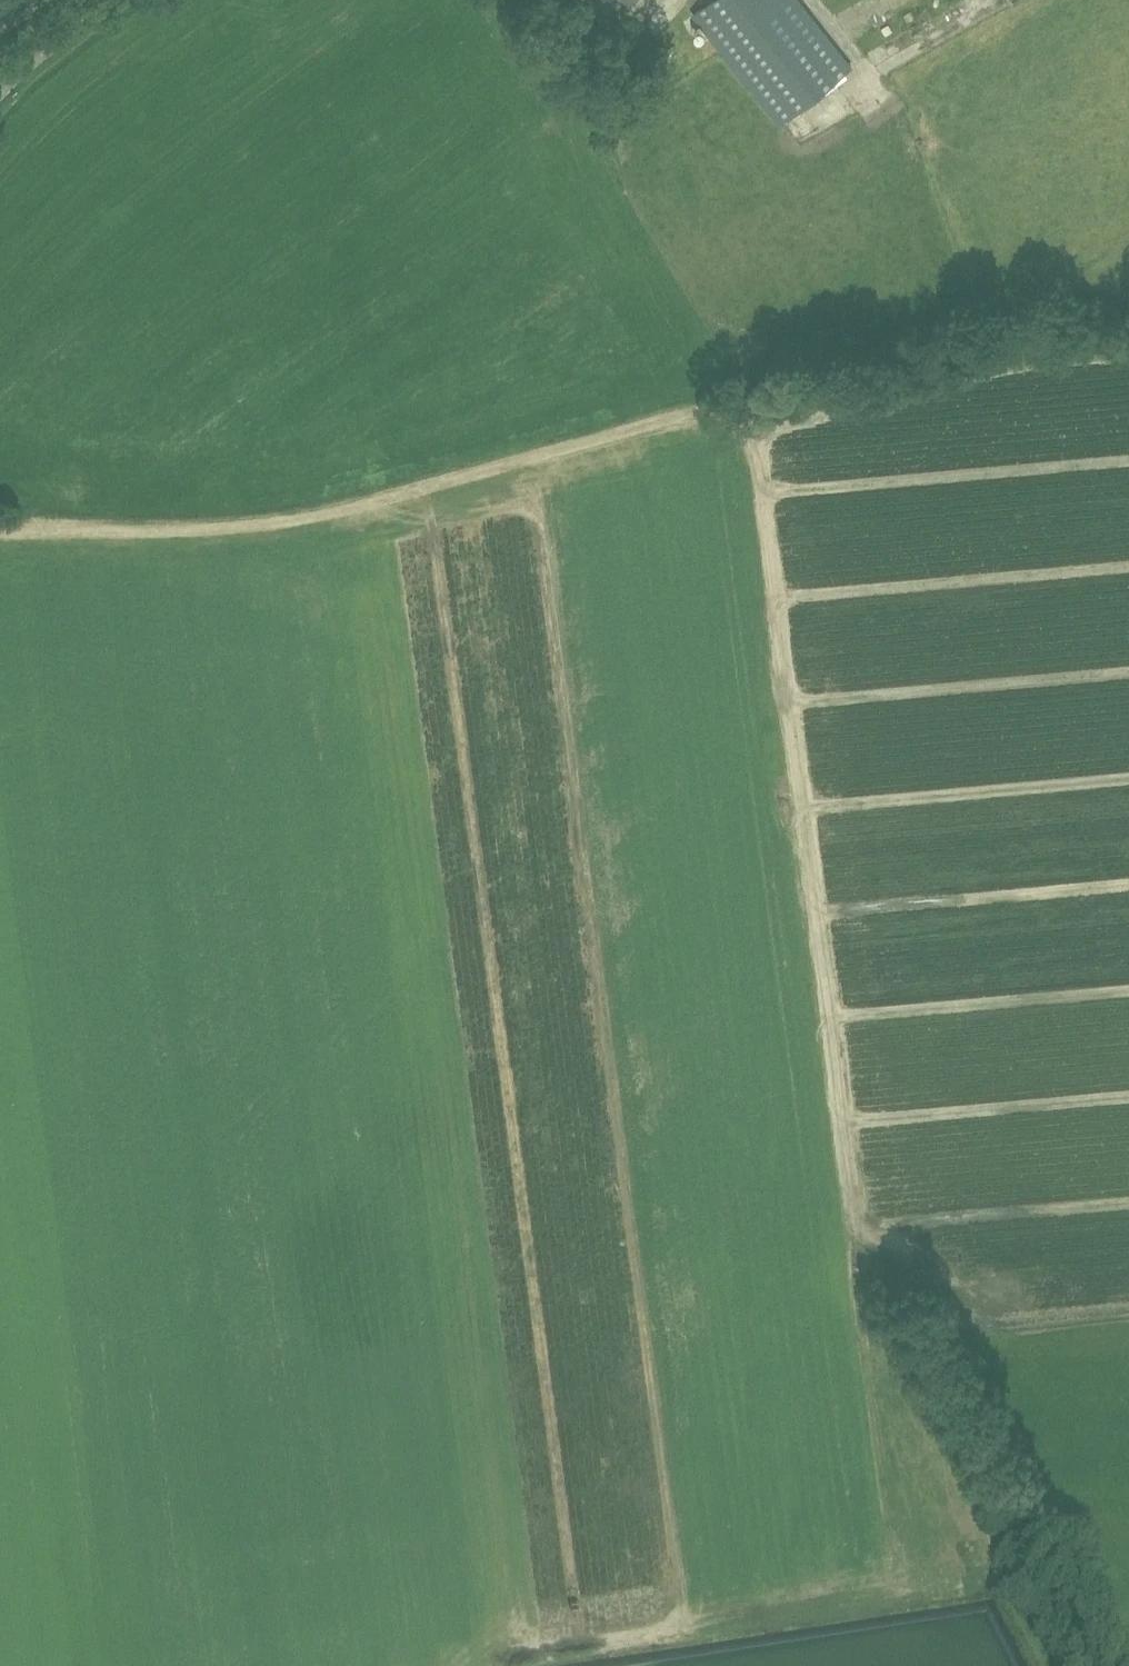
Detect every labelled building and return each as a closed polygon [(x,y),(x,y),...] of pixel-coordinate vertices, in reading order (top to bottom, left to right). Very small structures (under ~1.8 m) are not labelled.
[(629,0),(585,0),(607,22),(629,0)] [(854,67),(800,0),(711,0),(691,16),(779,127),(854,67)]
